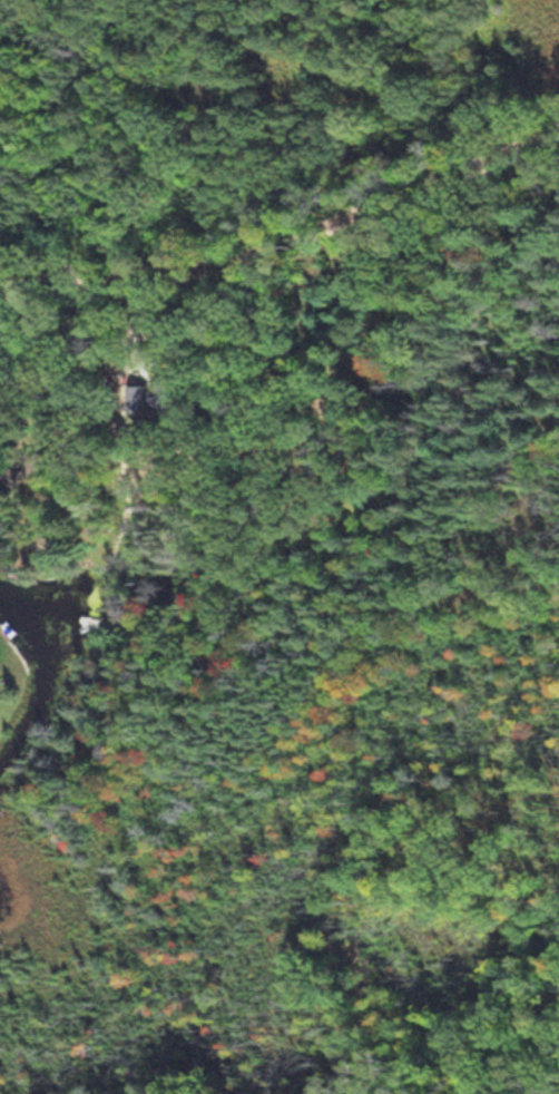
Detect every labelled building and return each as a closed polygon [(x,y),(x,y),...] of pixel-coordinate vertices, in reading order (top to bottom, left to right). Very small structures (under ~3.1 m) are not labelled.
[(180,414),(187,383),(159,377),(152,408),(180,414)] [(145,385),(133,384),(131,408),(144,409),(145,385)]
